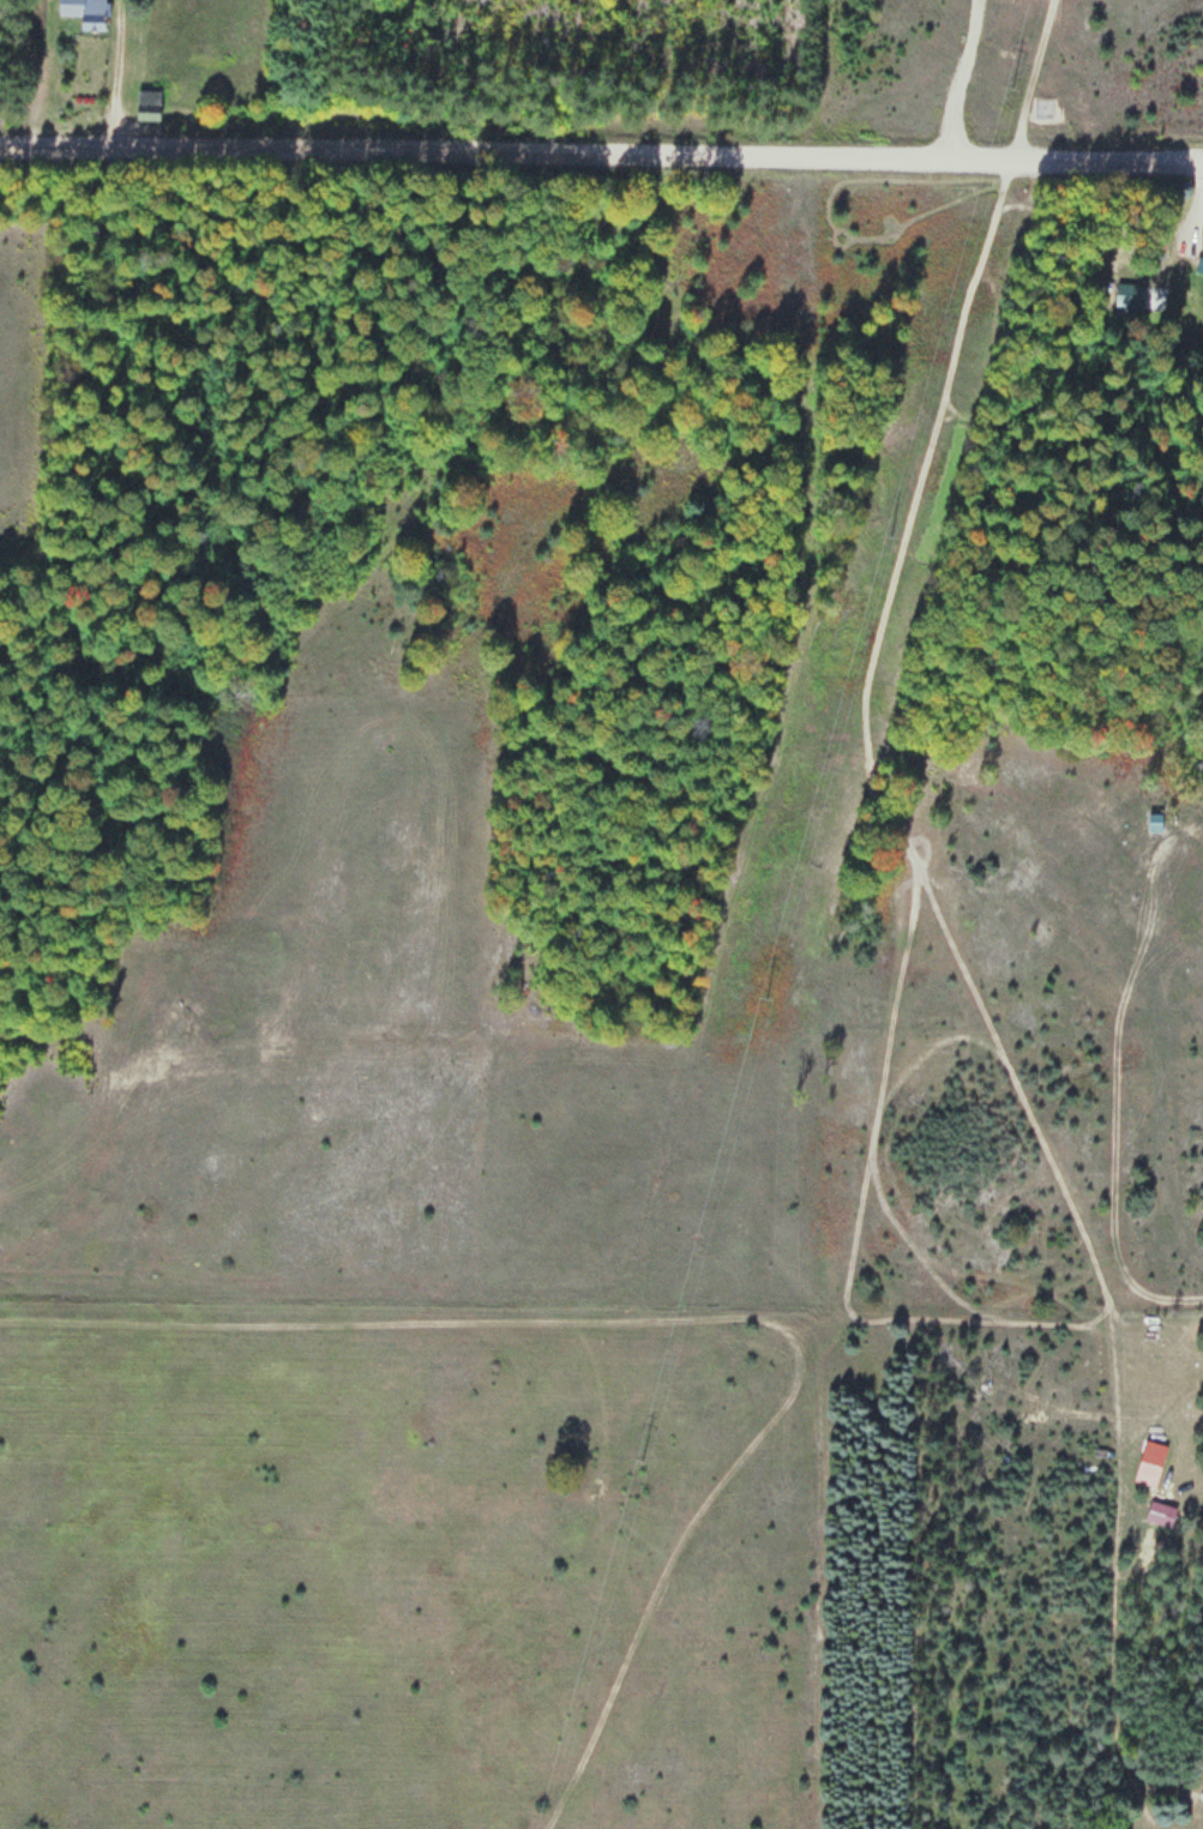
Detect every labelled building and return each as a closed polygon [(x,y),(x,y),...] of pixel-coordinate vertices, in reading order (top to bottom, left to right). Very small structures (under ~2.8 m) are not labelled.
[(106,30),(107,0),(59,0),(59,15),(81,16),(81,29),(106,30)] [(159,121),(160,92),(136,91),(136,120),(159,121)] [(1144,284),(1117,283),(1116,305),(1143,307),(1144,284)] [(1149,831),(1162,831),(1162,814),(1149,814),(1149,831)]
